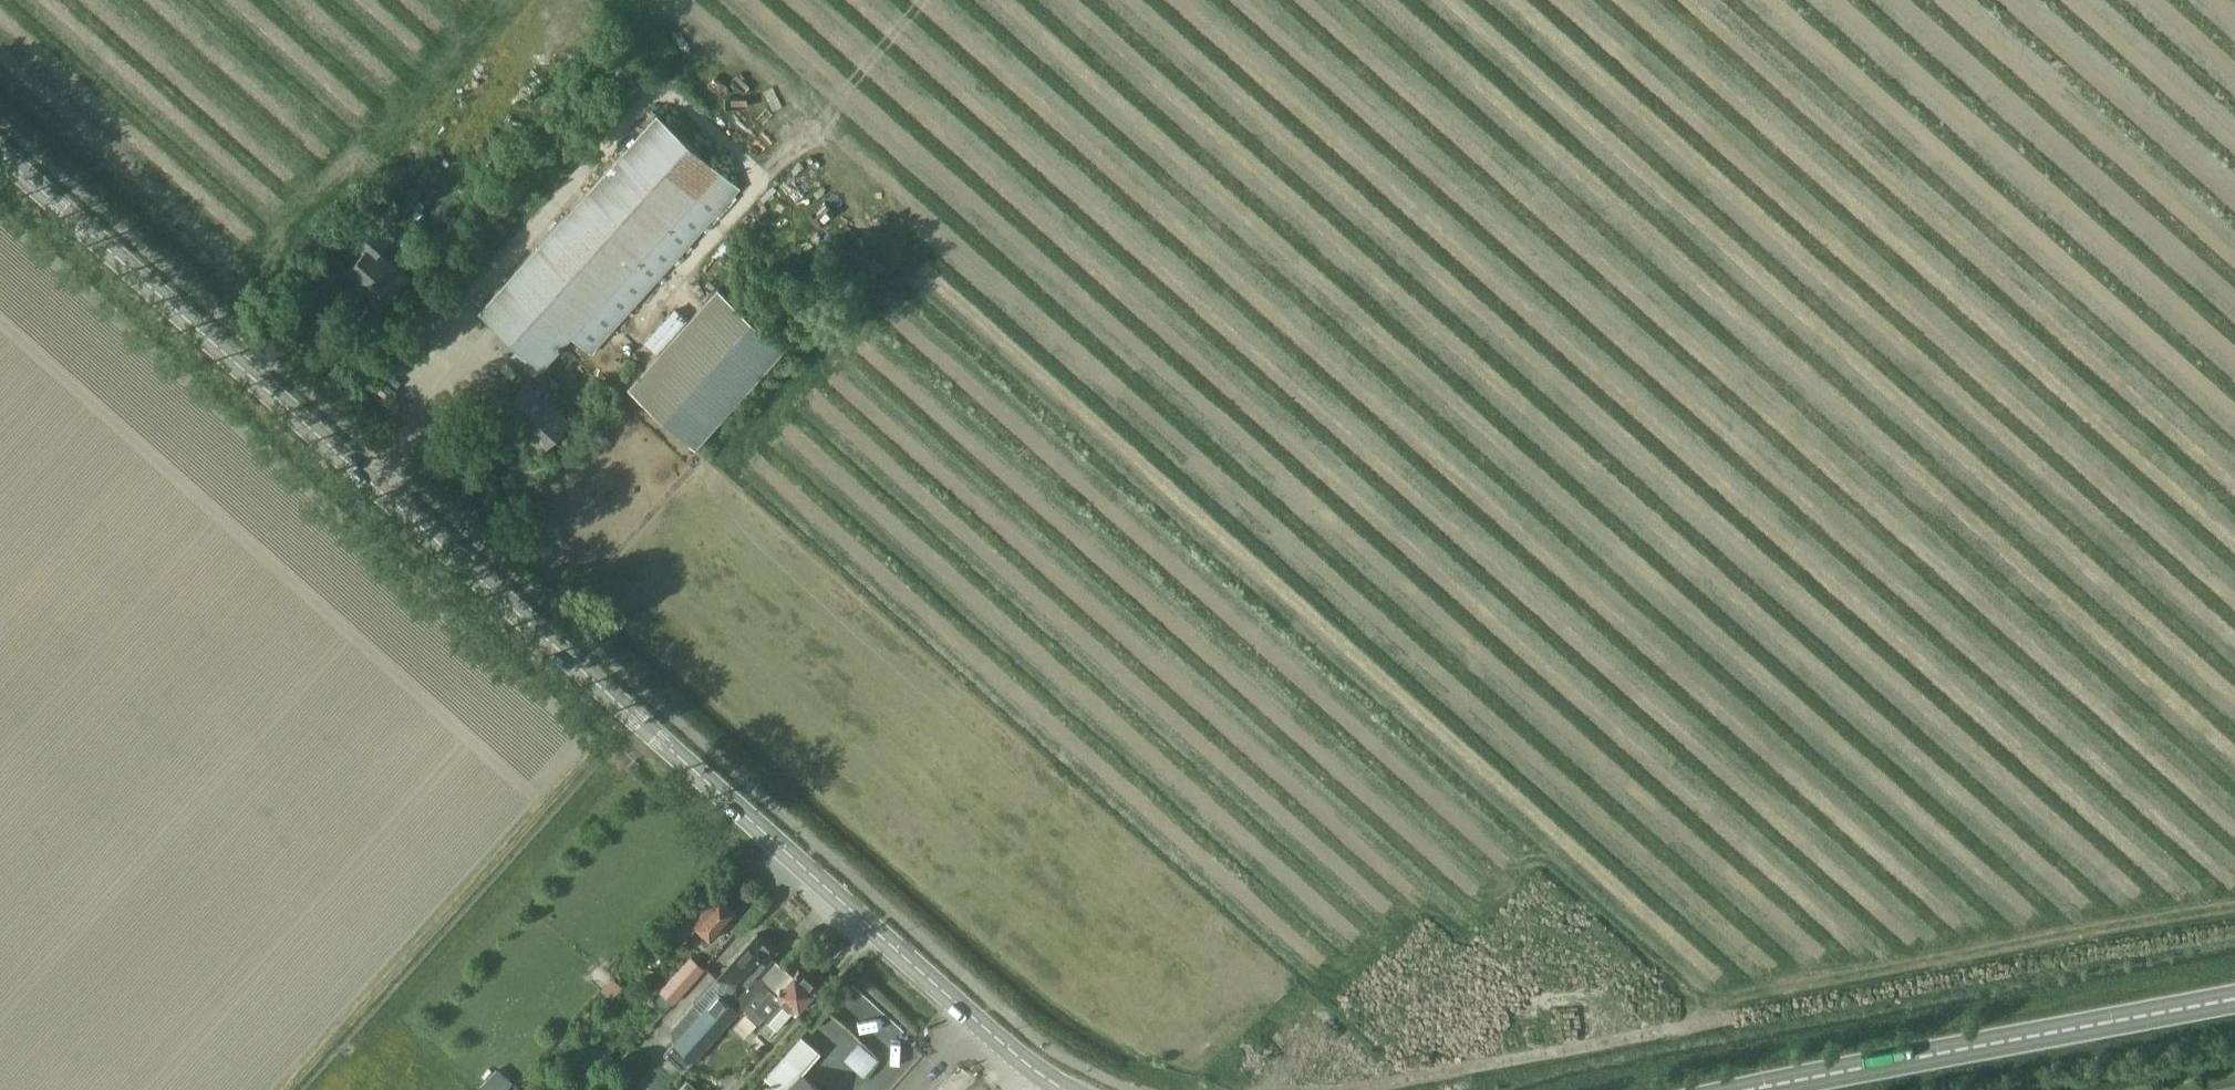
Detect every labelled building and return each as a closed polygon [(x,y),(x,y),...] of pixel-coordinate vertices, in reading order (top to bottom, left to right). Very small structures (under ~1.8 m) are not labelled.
[(572,189),(582,199),(481,311),(544,367),(573,334),(593,351),(710,221),(714,224),(739,198),(735,194),(741,187),(659,113),(659,114),(649,104),(612,145),(623,154),(619,158),(608,149),(572,189)] [(381,305),(409,274),(380,248),(392,235),(370,216),(348,241),(361,253),(344,271),(381,305)] [(627,384),(694,446),(785,347),(717,285),(686,318),(671,303),(640,337),(657,351),(627,384)] [(543,448),(569,419),(526,380),(500,409),(543,448)] [(737,912),(735,910),(718,895),(691,925),(687,921),(676,932),(686,941),(700,925),(713,938),(737,912)] [(777,949),(758,931),(716,976),(727,987),(721,993),(720,992),(719,992),(709,984),(670,1028),(673,1043),(664,1053),(684,1071),(693,1061),(739,1010),(747,1000),(764,981),(765,980),(756,972),(777,949)] [(777,993),(764,981),(747,1000),(769,1020),(786,1002),(796,1010),(818,986),(800,969),(777,993)] [(674,1001),(690,984),(677,972),(661,990),(674,1001)] [(781,1089),(823,1089),(803,1072),(820,1051),(810,1042),(816,1035),(808,1027),(802,1034),(764,1075),(781,1089)] [(860,1038),(846,1053),(864,1069),(878,1055),(860,1038)] [(687,1078),(676,1089),(700,1089),(687,1078)]
